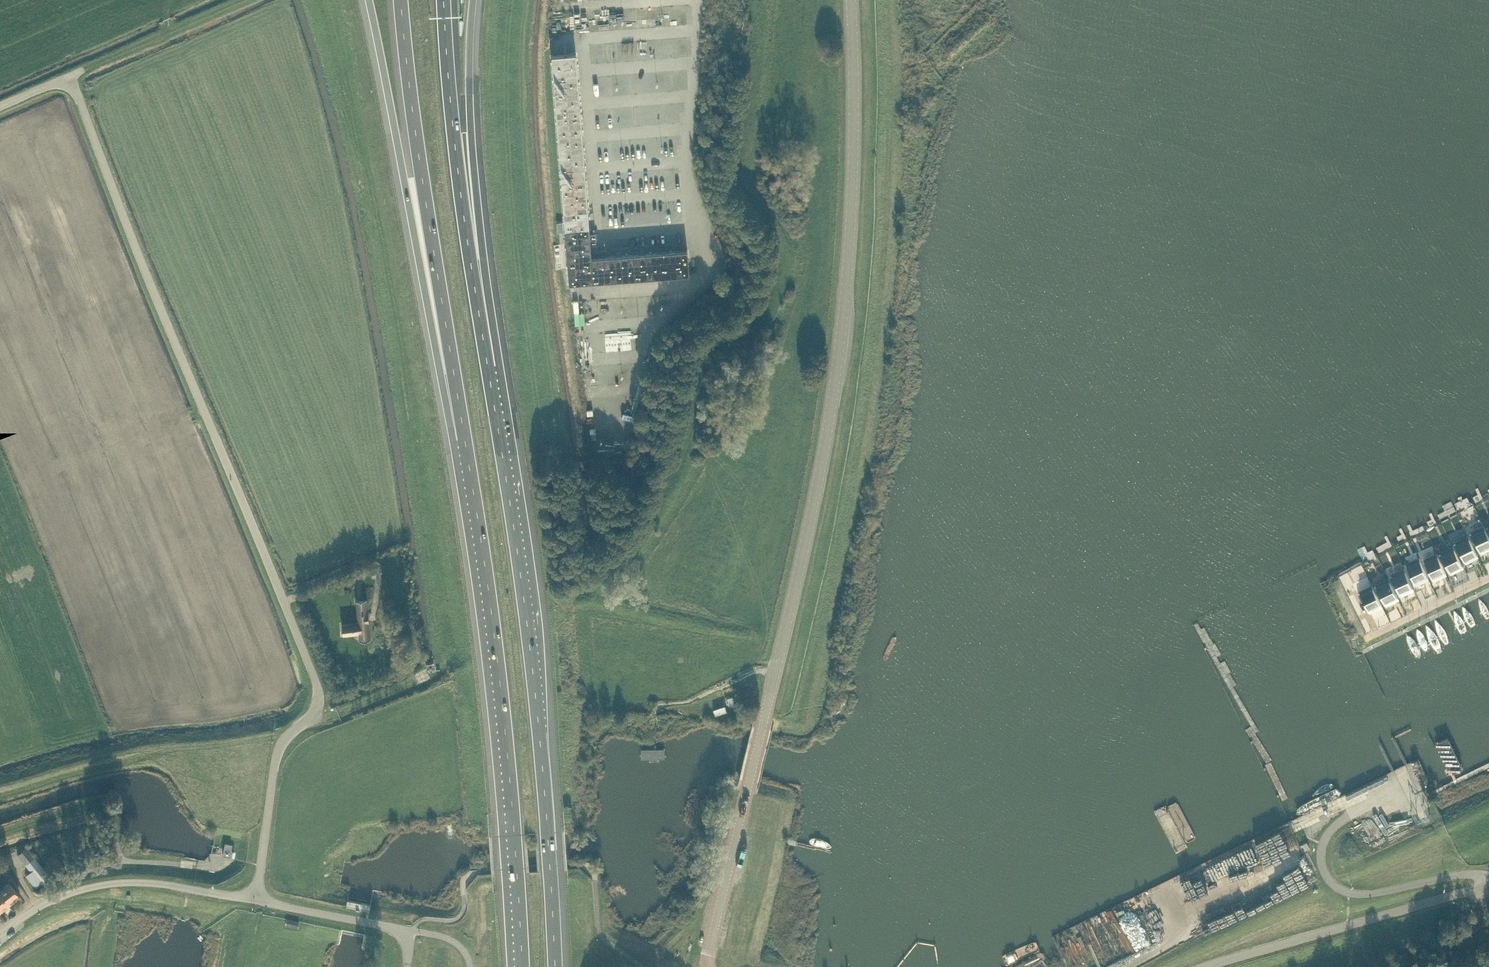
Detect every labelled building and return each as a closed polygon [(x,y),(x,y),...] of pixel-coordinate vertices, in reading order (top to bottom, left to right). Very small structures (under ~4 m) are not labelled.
[(576,54),(552,56),(569,283),(689,274),(687,250),(591,258),(576,54)] [(1470,534),(1474,541),(1476,540),(1482,552),(1483,551),(1482,551),(1488,547),(1488,536),(1484,526),(1483,526),(1484,527),(1473,532),(1473,531),(1472,531),(1473,533),(1470,534)] [(1457,543),(1454,544),(1458,552),(1460,551),(1466,562),(1467,562),(1466,561),(1477,555),(1477,556),(1478,556),(1468,536),(1467,536),(1468,537),(1457,542),(1457,541),(1456,542),(1457,543)] [(1442,554),(1439,555),(1443,562),(1445,561),(1451,573),(1452,572),(1452,571),(1462,566),(1462,567),(1463,567),(1453,546),(1452,547),(1453,548),(1442,553),(1442,552),(1441,552),(1442,554)] [(1414,563),(1401,568),(1408,588),(1421,584),(1414,563)] [(1430,563),(1420,568),(1428,586),(1439,581),(1430,563)] [(1398,576),(1386,581),(1396,600),(1407,594),(1398,576)] [(1380,581),(1369,586),(1379,606),(1390,600),(1380,581)] [(1363,584),(1351,590),(1360,609),(1372,603),(1363,584)] [(370,638),(367,601),(366,599),(356,599),(358,622),(342,623),(342,633),(359,632),(360,639),(370,638)] [(725,705),(713,708),(715,714),(726,711),(725,705)] [(1429,739),(1451,781),(1466,773),(1446,731),(1429,739)] [(229,856),(231,844),(225,843),(222,855),(229,856)] [(30,871),(25,874),(30,880),(36,887),(50,876),(26,847),(17,854),(30,871)] [(1239,855),(1243,863),(1238,866),(1241,870),(1248,867),(1241,854),(1239,855)] [(19,895),(8,882),(2,888),(0,886),(0,894),(8,904),(19,895)] [(8,904),(0,894),(0,910),(8,904)] [(300,919),(287,917),(286,924),(299,926),(300,919)] [(1131,937),(1122,941),(1126,950),(1144,944),(1136,923),(1127,926),(1131,937)]
